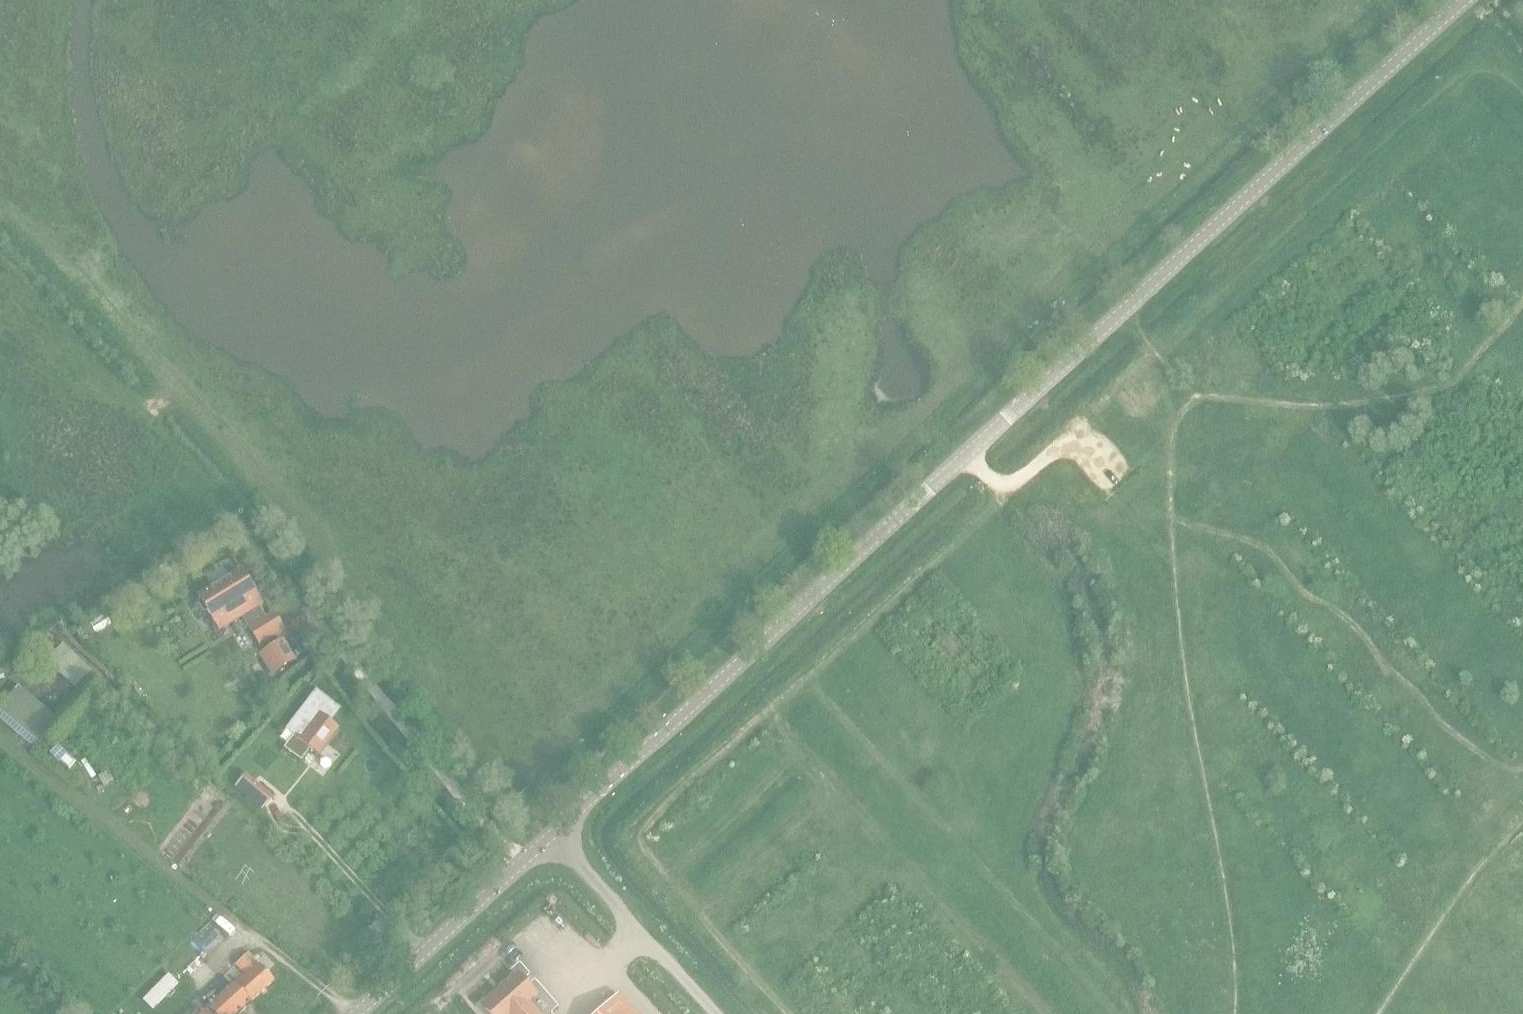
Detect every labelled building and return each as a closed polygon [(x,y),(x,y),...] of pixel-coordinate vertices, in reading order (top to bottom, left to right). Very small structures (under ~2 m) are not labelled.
[(240,571),(236,574),(223,555),(191,576),(203,595),(200,597),(202,600),(198,603),(205,614),(210,611),(222,629),(248,613),(255,625),(249,629),(259,644),(284,627),(275,612),(267,617),(258,604),(260,603),(240,571)] [(50,671),(66,694),(88,679),(72,656),(50,671)] [(33,747),(57,718),(18,685),(0,706),(0,719),(33,747)] [(310,748),(319,756),(340,728),(318,711),(300,735),(296,732),(284,747),(301,760),(310,748)] [(257,785),(247,797),(262,810),(272,798),(257,785)] [(219,1013),(221,1013),(238,998),(195,953),(177,971),(219,1013)] [(234,987),(249,1003),(273,981),(247,953),(235,964),(246,976),(234,987)] [(530,1002),(538,994),(517,970),(479,1005),(487,1013),(541,1013),(530,1002)] [(618,993),(594,1013),(637,1013),(618,993)]
